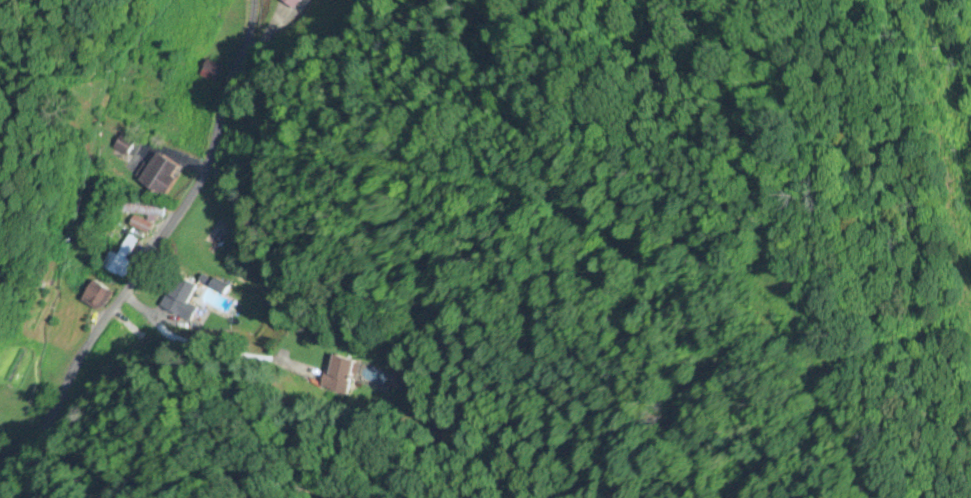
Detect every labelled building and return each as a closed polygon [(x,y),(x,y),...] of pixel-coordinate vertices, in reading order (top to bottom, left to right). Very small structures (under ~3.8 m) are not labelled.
[(290,10),(299,0),(279,0),(290,10)] [(216,73),(203,66),(198,77),(212,83),(216,73)] [(147,168),(142,165),(132,180),(162,197),(179,169),(155,154),(147,168)] [(129,228),(149,236),(153,226),(134,218),(129,228)] [(131,265),(125,260),(137,243),(125,234),(102,267),(121,280),(131,265)] [(199,310),(191,304),(201,287),(181,275),(163,306),(191,323),(199,310)] [(79,303),(99,314),(110,293),(91,282),(79,303)] [(350,358),(327,361),(330,391),(353,388),(350,358)]
